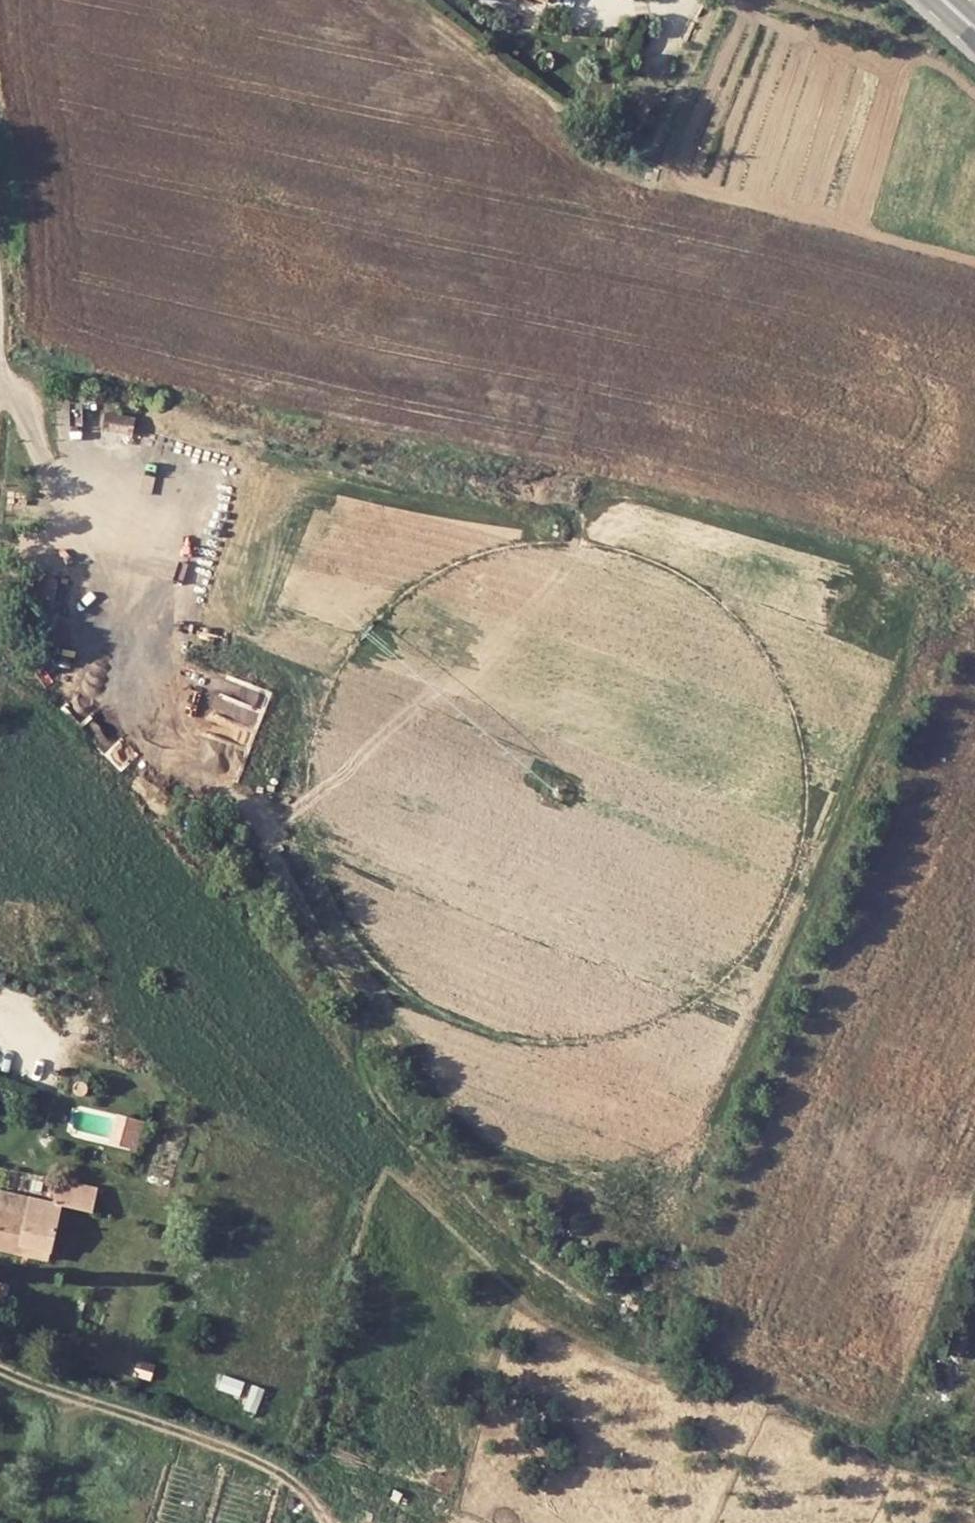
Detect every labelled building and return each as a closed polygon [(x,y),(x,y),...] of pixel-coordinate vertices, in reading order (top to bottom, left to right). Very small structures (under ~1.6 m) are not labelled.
[(107,1142),(138,1150),(146,1120),(115,1112),(107,1142)] [(47,1249),(55,1207),(90,1212),(95,1188),(58,1180),(53,1203),(0,1192),(0,1248),(18,1253),(20,1242),(47,1249)] [(18,1253),(46,1258),(47,1249),(20,1242),(18,1253)] [(14,1342),(28,1347),(30,1337),(17,1333),(14,1342)]
